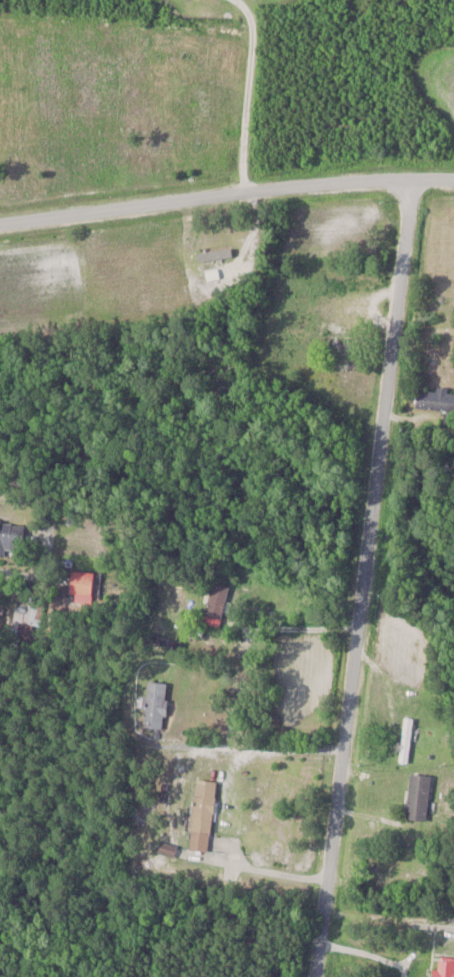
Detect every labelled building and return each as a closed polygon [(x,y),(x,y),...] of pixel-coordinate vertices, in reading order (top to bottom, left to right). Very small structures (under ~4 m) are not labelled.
[(25,520),(0,518),(0,540),(24,541),(25,520)] [(67,598),(95,600),(97,569),(70,567),(67,598)] [(229,585),(211,580),(203,614),(221,619),(229,585)] [(43,623),(41,598),(14,600),(16,632),(31,631),(30,624),(43,623)] [(168,681),(147,679),(143,727),(164,729),(168,681)] [(412,716),(403,715),(399,761),(408,762),(412,716)] [(404,817),(425,820),(432,774),(411,771),(404,817)] [(217,780),(196,778),(189,848),(209,850),(217,780)] [(158,852),(175,856),(177,845),(161,841),(158,852)]
